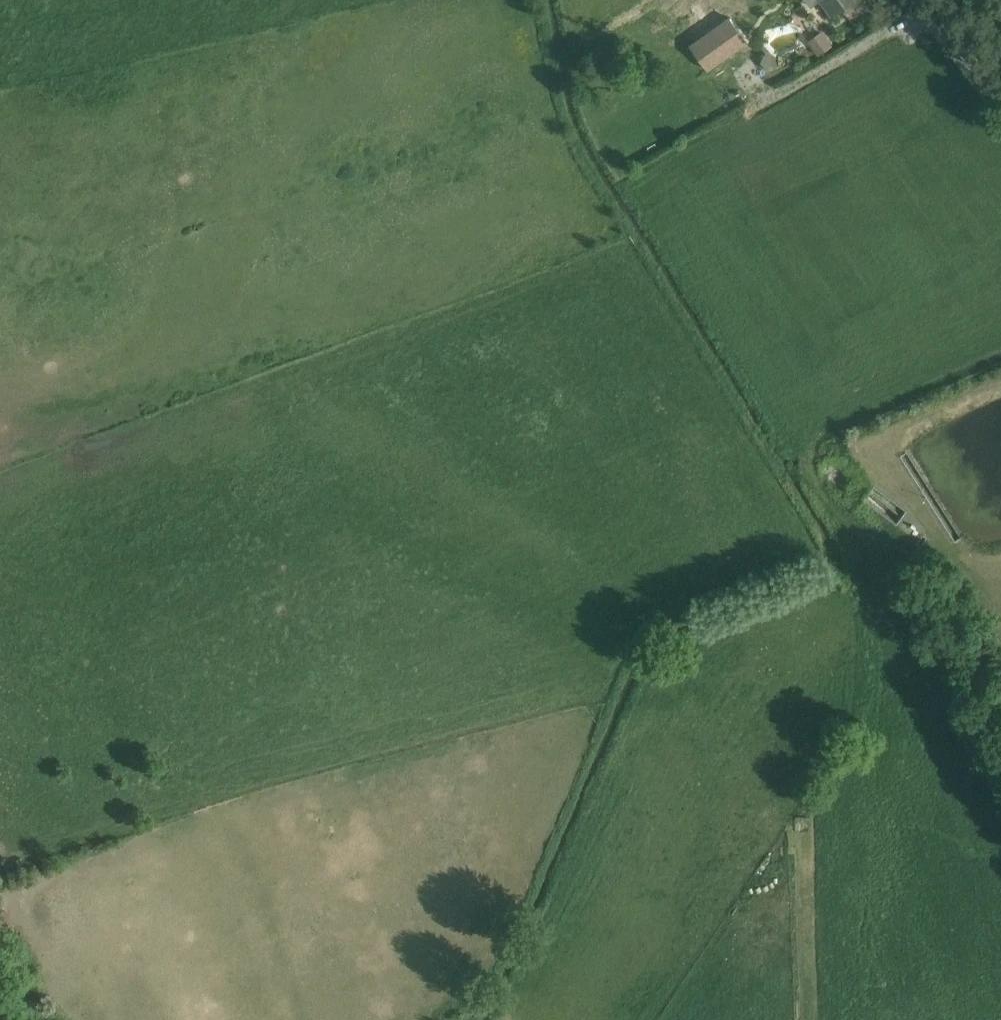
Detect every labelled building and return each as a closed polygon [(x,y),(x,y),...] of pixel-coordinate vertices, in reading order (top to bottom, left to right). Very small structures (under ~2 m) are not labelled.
[(832,15),(852,0),(821,0),(832,15)] [(728,16),(689,44),(705,66),(744,39),(728,16)] [(823,54),(837,43),(826,29),(812,40),(823,54)]
